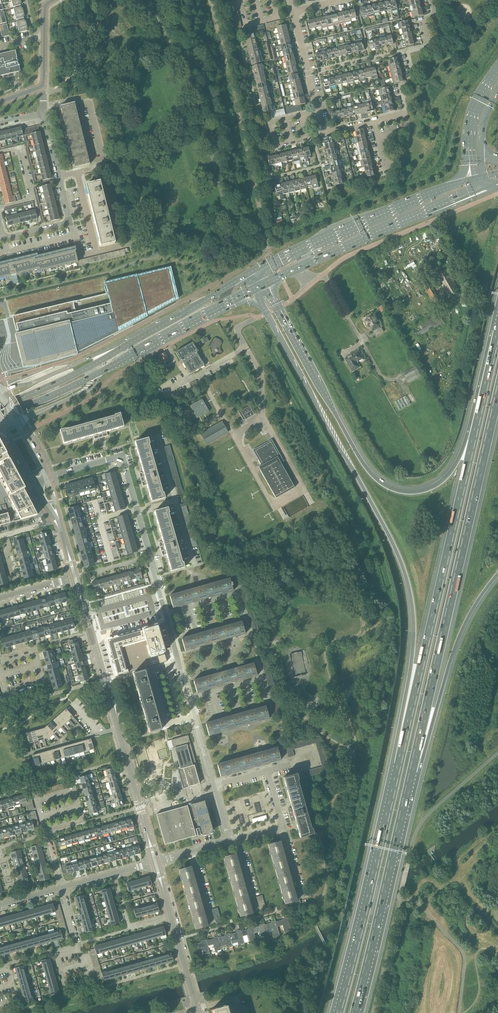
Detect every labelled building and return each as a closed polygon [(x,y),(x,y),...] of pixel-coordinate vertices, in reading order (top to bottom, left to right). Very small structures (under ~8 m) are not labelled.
[(389,1),(391,9),(392,11),(398,10),(395,0),(394,0),(389,1)] [(391,9),(389,1),(383,3),(385,11),(391,9)] [(420,3),(412,5),(413,11),(422,9),(422,8),(421,5),(423,5),(422,2),(420,2),(420,3)] [(374,14),(372,6),(366,7),(368,15),(368,17),(375,16),(374,14)] [(362,17),(368,15),(366,7),(360,8),(360,11),(362,17)] [(422,9),(413,11),(412,12),(413,18),(423,15),(422,11),(424,11),(423,8),(422,8),(422,9)] [(351,19),(357,18),(355,10),(349,11),(351,19)] [(343,13),(345,23),(352,22),(351,19),(349,11),(343,13)] [(337,14),(339,22),(340,25),(345,23),(343,13),(337,14)] [(334,26),(333,24),(331,15),(328,16),(327,14),(324,15),(324,17),(326,17),(328,27),(334,26)] [(331,15),(333,24),(334,26),(340,25),(339,22),(337,14),(331,15)] [(318,17),(318,19),(320,18),(322,27),(322,29),(328,27),(326,17),(324,17),(322,18),(321,16),(318,17)] [(312,18),(313,20),(314,20),(316,28),(322,27),(320,18),(318,19),(316,19),(315,17),(312,18)] [(310,29),(316,28),(314,20),(313,20),(310,21),(310,19),(306,19),(307,22),(308,22),(310,29)] [(16,28),(18,27),(27,25),(26,21),(25,21),(24,20),(14,22),(16,28)] [(399,29),(402,29),(410,26),(409,23),(413,22),(413,20),(397,23),(399,29)] [(281,26),(279,27),(277,27),(279,33),(288,31),(287,25),(281,26)] [(411,32),(411,31),(410,26),(402,29),(403,34),(411,32)] [(279,33),(280,39),(290,37),(288,31),(279,33)] [(413,31),(411,31),(411,32),(403,34),(405,40),(413,38),(413,37),(412,34),(414,34),(413,31)] [(256,39),(255,33),(254,33),(251,34),(245,35),(246,41),(256,39)] [(392,36),(386,37),(388,45),(394,44),(392,36)] [(291,43),(290,37),(280,39),(281,45),(291,43)] [(413,38),(405,40),(406,46),(414,44),(413,40),(415,40),(415,37),(413,37),(413,38)] [(246,41),(248,47),(257,45),(256,39),(246,41)] [(356,41),(357,43),(359,52),(365,50),(362,39),(356,40),(356,41)] [(291,43),(281,45),(283,51),(292,49),(294,48),(292,42),(291,43)] [(344,44),(345,46),(347,55),(353,53),(351,45),(350,42),(344,44)] [(259,50),(257,45),(248,47),(248,50),(248,53),(249,53),(259,50)] [(294,48),(292,49),(283,51),(284,57),(294,54),(295,54),(294,48)] [(20,71),(15,50),(14,51),(0,54),(0,76),(20,71)] [(260,56),(259,50),(249,53),(250,56),(249,56),(250,59),(251,59),(260,56)] [(251,65),(252,65),(262,62),(260,56),(251,59),(251,62),(251,65)] [(391,66),(400,63),(398,57),(387,60),(389,66),(390,66),(391,66)] [(297,66),(295,60),(286,62),(287,68),(297,66)] [(400,63),(391,66),(390,66),(391,72),(393,72),(393,71),(401,69),(401,68),(400,63)] [(254,73),(264,70),(262,64),(253,67),(254,73)] [(298,72),(297,66),(287,68),(288,74),(298,72)] [(369,66),(369,69),(371,77),(372,79),(378,78),(375,67),(372,68),(371,66),(369,66)] [(393,72),(391,72),(393,78),(394,78),(394,77),(402,75),(402,74),(401,71),(404,71),(403,68),(401,68),(401,69),(393,71),(393,72)] [(256,79),(265,76),(264,70),(254,73),(253,73),(255,79),(256,79)] [(339,74),(339,76),(340,76),(342,84),(348,83),(346,74),(342,75),(342,73),(339,74)] [(300,74),(289,76),(290,82),(300,80),(300,79),(301,79),(300,74)] [(394,78),(393,78),(394,84),(404,81),(403,77),(405,77),(404,74),(402,74),(402,75),(394,77),(394,78)] [(340,76),(339,76),(337,77),(336,75),(333,75),(333,78),(334,77),(336,85),(342,84),(340,76)] [(257,85),(267,82),(265,76),(256,79),(257,85)] [(329,79),(331,87),(336,85),(334,77),(333,78),(331,78),(330,76),(327,77),(327,79),(329,79)] [(329,79),(327,79),(325,80),(324,78),(321,78),(322,81),(323,81),(325,90),(331,89),(331,87),(329,79)] [(292,88),(302,86),(300,80),(290,82),(292,88)] [(258,90),(268,88),(268,87),(267,82),(257,85),(258,90)] [(292,88),(293,94),(303,92),(302,88),(303,88),(303,85),(302,86),(292,88)] [(389,88),(393,87),(394,89),(397,88),(396,85),(379,90),(380,96),(382,95),(390,93),(389,88)] [(268,88),(258,90),(260,96),(270,94),(272,93),(270,87),(268,88)] [(293,94),(295,100),(304,97),(303,92),(293,94)] [(270,94),(260,96),(261,102),(271,100),(271,99),(273,99),(272,93),(270,94)] [(298,105),(301,105),(306,103),(304,97),(295,100),(296,106),(298,105)] [(392,99),(384,101),(385,107),(393,105),(393,104),(392,101),(395,101),(394,97),(392,98),(392,99)] [(271,100),(261,102),(263,108),(272,105),(271,100)] [(75,103),(60,106),(62,106),(65,121),(78,118),(74,103),(75,103)] [(372,103),(366,104),(368,112),(374,111),(372,103)] [(393,105),(385,107),(387,113),(395,111),(394,107),(396,106),(395,103),(393,104),(393,105)] [(264,114),(269,112),(272,112),(274,111),(272,105),(263,108),(264,114)] [(78,118),(65,121),(69,137),(82,134),(78,118)] [(82,134),(69,137),(73,152),(85,149),(82,134)] [(358,143),(367,141),(365,135),(357,137),(355,138),(356,143),(358,143)] [(335,143),(334,136),(332,137),(324,139),(325,143),(323,143),(324,146),(326,146),(325,145),(334,143),(335,143)] [(325,145),(326,146),(326,149),(324,149),(325,151),(325,152),(327,152),(327,151),(337,148),(335,143),(334,143),(325,145)] [(368,147),(360,149),(361,155),(370,153),(369,151),(368,147)] [(327,158),(329,158),(328,157),(337,155),(338,154),(337,148),(327,151),(327,152),(328,155),(326,155),(327,158)] [(85,149),(73,152),(76,167),(75,168),(80,167),(82,166),(84,166),(90,164),(89,164),(85,149)] [(299,158),(300,158),(298,150),(292,151),(294,160),(293,160),(294,162),(300,161),(299,161),(300,160),(299,158)] [(371,151),(369,151),(370,153),(361,155),(363,160),(371,158),(371,157),(370,155),(372,154),(371,151)] [(268,156),(268,157),(270,165),(276,164),(274,156),(273,156),(272,155),(268,156)] [(338,160),(337,155),(328,157),(329,158),(329,160),(327,161),(328,164),(330,163),(330,162),(338,160)] [(362,167),(364,166),(372,164),(372,163),(371,160),(373,160),(373,157),(371,157),(371,158),(363,160),(361,161),(362,167)] [(115,166),(114,160),(108,162),(107,161),(106,161),(106,162),(105,163),(106,168),(115,166)] [(331,168),(340,166),(342,166),(342,165),(340,160),(338,160),(330,162),(330,163),(331,166),(324,167),(324,170),(331,168)] [(372,164),(364,166),(366,172),(374,170),(374,169),(373,166),(375,166),(374,163),(372,163),(372,164)] [(344,171),(342,166),(340,166),(331,168),(333,174),(341,172),(344,171)] [(374,170),(366,172),(367,178),(375,176),(374,172),(376,172),(376,168),(374,169),(374,170)] [(301,189),(301,190),(307,188),(306,187),(304,178),(300,179),(301,179),(300,174),(297,175),(298,180),(300,188),(301,188),(301,189)] [(310,177),(312,185),(318,184),(316,175),(310,177)] [(295,191),(301,190),(301,189),(301,188),(300,188),(298,180),(295,181),(294,176),(291,176),(292,181),(295,189),(295,191)] [(342,178),(334,180),(336,186),(346,183),(345,177),(342,177),(342,178)] [(1,186),(9,184),(8,178),(0,180),(0,183),(1,186)] [(289,191),(287,183),(283,183),(282,178),(280,179),(281,184),(283,192),(284,193),(283,194),(289,193),(289,192),(290,192),(289,191)] [(281,184),(278,185),(276,180),(274,181),(277,196),(280,195),(282,200),(285,199),(283,194),(284,193),(283,192),(281,184)] [(286,181),(287,183),(289,191),(290,192),(289,192),(289,193),(295,191),(295,189),(292,181),(289,182),(289,180),(286,181)] [(87,185),(85,186),(87,186),(90,201),(103,198),(99,183),(100,182),(96,183),(87,185)] [(2,192),(11,190),(9,184),(1,186),(2,192)] [(12,196),(11,190),(2,192),(4,198),(12,196)] [(12,196),(4,198),(5,204),(14,202),(12,196)] [(103,198),(90,201),(94,216),(107,213),(103,198)] [(107,213),(94,216),(98,231),(111,228),(107,213)] [(111,228),(98,231),(102,247),(100,247),(115,244),(115,243),(114,244),(111,228)] [(37,270),(38,272),(78,262),(75,250),(35,260),(34,258),(10,264),(0,266),(0,279),(37,270)] [(174,301),(166,268),(137,275),(136,274),(104,282),(105,283),(106,286),(104,287),(106,294),(12,317),(16,331),(18,331),(19,330),(19,331),(17,332),(18,334),(15,335),(23,368),(35,367),(44,365),(77,355),(76,354),(120,332),(147,317),(146,316),(174,301)] [(18,283),(16,275),(10,276),(12,284),(18,283)] [(427,281),(422,284),(435,306),(440,303),(427,281)] [(460,301),(462,307),(467,307),(469,302),(465,299),(460,301)] [(438,312),(411,328),(416,337),(417,337),(417,338),(430,330),(429,328),(432,326),(433,328),(442,324),(442,325),(445,324),(442,319),(438,312)] [(371,327),(375,336),(382,332),(380,328),(379,328),(378,326),(381,324),(379,319),(377,320),(374,314),(364,319),(365,321),(368,326),(369,328),(371,327)] [(182,361),(190,374),(204,366),(200,359),(201,359),(199,354),(198,355),(196,353),(198,352),(197,351),(192,343),(175,352),(180,361),(180,362),(182,361)] [(358,361),(362,358),(358,351),(345,359),(352,371),(359,367),(357,363),(358,361)] [(160,359),(156,361),(159,366),(169,361),(165,353),(161,355),(161,356),(159,357),(160,359)] [(422,376),(416,366),(403,373),(409,383),(422,376)] [(395,402),(399,410),(411,404),(406,396),(395,402)] [(209,412),(202,399),(190,406),(197,418),(209,412)] [(256,414),(251,405),(238,412),(243,421),(256,414)] [(115,418),(66,432),(65,430),(65,429),(60,431),(63,444),(95,435),(96,439),(108,436),(106,432),(123,427),(120,414),(114,415),(115,416),(115,418)] [(222,422),(213,427),(201,434),(207,445),(228,433),(222,422)] [(135,442),(144,474),(140,475),(143,486),(147,485),(152,502),(165,499),(163,493),(161,494),(147,444),(149,444),(148,439),(135,442)] [(258,467),(260,471),(276,498),(295,488),(281,463),(284,461),(272,440),(253,450),(261,465),(258,467)] [(1,525),(5,524),(10,522),(21,520),(37,515),(23,488),(10,465),(7,459),(3,450),(0,450),(0,525),(1,525)] [(106,480),(116,477),(114,472),(105,475),(106,480)] [(90,491),(89,491),(90,492),(95,490),(92,478),(87,480),(90,491)] [(81,481),(84,492),(89,491),(90,491),(87,480),(81,481)] [(84,492),(81,481),(76,483),(79,493),(84,492)] [(76,483),(71,484),(74,496),(80,495),(79,493),(76,483)] [(71,484),(66,486),(69,498),(74,496),(71,484)] [(114,506),(115,512),(125,509),(123,503),(114,506)] [(68,509),(70,514),(79,512),(78,506),(68,509)] [(154,512),(163,543),(159,544),(163,556),(166,555),(171,572),(184,568),(183,563),(181,563),(167,514),(169,513),(167,508),(154,512)] [(128,520),(127,515),(117,517),(119,523),(128,520)] [(40,541),(49,539),(47,533),(39,535),(40,541)] [(16,548),(24,546),(22,539),(14,542),(16,548)] [(40,541),(42,547),(50,545),(49,539),(40,541)] [(89,542),(88,543),(79,546),(80,551),(90,548),(91,548),(89,542)] [(52,551),(50,545),(42,547),(44,553),(52,551)] [(16,548),(18,554),(26,552),(24,546),(16,548)] [(126,549),(128,554),(137,552),(135,546),(126,549)] [(54,557),(52,551),(44,553),(46,559),(54,557)] [(18,554),(19,560),(28,558),(26,552),(18,554)] [(83,561),(94,558),(92,553),(91,553),(81,556),(83,561)] [(46,559),(47,566),(56,563),(54,557),(46,559)] [(19,560),(21,566),(29,564),(28,558),(19,560)] [(94,558),(83,561),(84,567),(95,564),(94,558)] [(49,572),(57,569),(56,563),(47,566),(45,566),(46,571),(49,571),(49,572)] [(21,566),(23,572),(31,570),(29,564),(21,566)] [(133,571),(136,579),(139,578),(140,580),(142,580),(142,577),(139,569),(133,571)] [(33,576),(31,570),(23,572),(25,578),(33,576)] [(127,572),(130,580),(130,583),(133,582),(132,580),(136,579),(133,571),(127,572)] [(122,574),(124,582),(127,581),(128,583),(130,583),(130,580),(127,572),(122,574)] [(232,588),(240,586),(246,584),(242,572),(238,573),(233,574),(229,576),(230,579),(232,588)] [(116,576),(118,584),(119,586),(121,585),(120,583),(124,582),(122,574),(116,576)] [(110,577),(112,585),(115,584),(116,587),(119,586),(118,584),(116,576),(110,577)] [(104,579),(106,587),(107,589),(109,589),(109,586),(112,585),(110,577),(104,579)] [(104,579),(98,581),(100,589),(104,588),(104,590),(107,589),(106,587),(104,579)] [(230,579),(215,583),(218,595),(233,591),(232,588),(230,579)] [(97,590),(100,589),(98,581),(92,582),(95,592),(97,592),(97,590)] [(200,587),(203,599),(218,595),(215,583),(200,587)] [(200,587),(185,591),(188,604),(203,599),(200,587)] [(188,604),(185,591),(170,596),(173,608),(188,604)] [(59,595),(61,603),(67,601),(65,593),(59,595)] [(59,595),(53,596),(55,605),(61,603),(59,595)] [(47,598),(49,606),(55,605),(53,596),(47,598)] [(47,598),(41,600),(43,608),(49,606),(47,598)] [(41,600),(35,601),(37,610),(43,608),(41,600)] [(31,611),(37,610),(35,601),(29,603),(31,611)] [(29,603),(23,605),(25,613),(31,611),(29,603)] [(23,605),(17,606),(20,615),(25,613),(23,605)] [(14,616),(20,615),(17,606),(11,608),(14,616)] [(11,608),(5,610),(8,618),(14,616),(11,608)] [(72,619),(66,621),(68,629),(74,627),(74,625),(77,624),(75,616),(71,617),(72,619)] [(62,631),(68,629),(66,621),(60,623),(62,631)] [(241,621),(226,626),(230,638),(245,634),(241,622),(241,621)] [(57,632),(62,631),(60,623),(54,624),(57,632)] [(51,634),(57,632),(54,624),(48,626),(51,634)] [(45,636),(51,634),(48,626),(42,628),(45,636)] [(157,626),(107,640),(117,676),(167,662),(157,626)] [(211,630),(215,642),(230,638),(226,626),(211,630)] [(39,637),(45,636),(42,628),(37,629),(39,637)] [(33,639),(39,637),(37,629),(31,631),(33,639)] [(211,630),(196,634),(200,646),(215,642),(211,630)] [(27,641),(33,639),(31,631),(25,633),(27,641)] [(21,642),(27,641),(25,633),(19,634),(21,642)] [(15,644),(21,642),(19,634),(13,636),(15,644)] [(200,646),(196,634),(181,638),(185,651),(200,646)] [(9,646),(15,644),(13,636),(7,638),(9,646)] [(7,638),(1,639),(3,647),(9,646),(7,638)] [(76,639),(69,641),(70,646),(71,649),(69,650),(69,652),(71,651),(80,649),(78,643),(77,643),(76,639)] [(80,649),(71,651),(73,657),(81,655),(80,649)] [(52,650),(43,652),(45,659),(53,656),(52,650)] [(81,655),(73,657),(75,663),(83,661),(81,655)] [(53,656),(45,659),(47,665),(55,662),(53,656)] [(83,661),(75,663),(77,670),(85,667),(83,661)] [(55,662),(47,665),(49,671),(57,668),(59,667),(58,662),(55,663),(55,662)] [(253,663),(238,667),(242,680),(257,676),(257,675),(253,663)] [(85,667),(77,670),(78,676),(86,673),(85,667)] [(242,680),(238,667),(223,672),(227,684),(242,680)] [(57,668),(49,671),(50,677),(59,675),(57,668)] [(145,670),(132,673),(138,693),(150,690),(150,688),(151,681),(148,681),(148,679),(147,679),(145,671),(145,670)] [(223,672),(208,676),(212,688),(227,684),(223,672)] [(86,673),(78,676),(80,681),(80,682),(88,679),(86,673)] [(59,675),(50,677),(52,683),(60,681),(59,675)] [(212,688),(208,676),(193,680),(197,692),(212,688)] [(60,681),(52,683),(54,689),(62,687),(60,681)] [(150,690),(138,693),(144,713),(156,710),(156,709),(156,707),(156,701),(154,701),(153,698),(150,690)] [(250,710),(254,723),(269,718),(265,706),(250,710)] [(66,708),(62,712),(63,712),(70,720),(72,718),(77,723),(78,722),(67,709),(66,708)] [(156,710),(144,713),(149,732),(149,733),(162,730),(161,729),(161,727),(162,721),(160,721),(159,721),(159,718),(158,718),(156,710)] [(235,714),(239,727),(254,723),(250,710),(235,714)] [(62,712),(59,715),(59,716),(66,723),(68,721),(71,724),(72,723),(70,720),(63,712),(62,712)] [(220,719),(224,731),(239,727),(235,714),(220,719)] [(59,715),(55,718),(55,719),(62,727),(65,724),(67,727),(68,726),(66,723),(59,716),(59,715)] [(55,718),(51,722),(52,723),(58,730),(61,728),(63,731),(65,730),(62,727),(55,719),(55,718)] [(206,723),(207,729),(209,735),(224,731),(220,719),(206,723)] [(51,722),(47,725),(48,726),(54,733),(57,731),(59,734),(61,733),(58,730),(52,723),(51,722)] [(47,725),(44,728),(44,729),(49,738),(53,735),(56,737),(57,736),(54,733),(48,726),(47,725)] [(44,728),(40,729),(40,730),(43,740),(44,743),(46,743),(45,739),(49,738),(44,729),(44,728)] [(193,765),(196,764),(194,756),(194,754),(193,754),(193,751),(192,749),(191,746),(191,743),(190,743),(188,735),(181,737),(178,737),(178,738),(171,740),(167,741),(170,750),(175,749),(180,767),(180,769),(193,765)] [(320,736),(319,736),(311,738),(312,744),(315,743),(320,736)] [(91,739),(86,740),(89,751),(94,749),(91,739)] [(277,747),(262,752),(266,764),(281,760),(277,747)] [(262,752),(247,756),(251,768),(266,764),(262,752)] [(37,754),(32,755),(35,766),(40,765),(37,754)] [(247,756),(232,760),(236,772),(251,768),(247,756)] [(236,772),(232,760),(217,764),(221,777),(236,772)] [(327,762),(321,764),(322,766),(329,771),(327,762)] [(196,764),(193,765),(180,769),(180,767),(177,768),(177,770),(178,770),(183,788),(188,787),(199,784),(196,770),(198,769),(196,764)] [(105,770),(107,776),(115,774),(113,768),(105,770)] [(107,776),(109,782),(117,780),(115,774),(107,776)] [(300,838),(303,837),(313,834),(312,829),(309,829),(296,780),(298,779),(296,774),(283,778),(300,838)] [(80,777),(81,784),(89,781),(93,780),(93,778),(93,777),(88,778),(87,775),(80,777)] [(109,782),(110,788),(118,786),(117,780),(109,782)] [(91,787),(89,781),(81,784),(83,790),(91,787)] [(110,788),(112,794),(120,792),(118,786),(110,788)] [(93,793),(91,787),(83,790),(85,796),(93,793)] [(112,794),(114,801),(122,798),(120,792),(112,794)] [(94,800),(93,793),(85,796),(87,802),(94,800)] [(18,796),(20,804),(26,802),(26,799),(24,794),(18,796)] [(14,806),(20,804),(18,796),(12,798),(14,806)] [(14,806),(12,798),(6,799),(8,807),(14,806)] [(124,805),(122,798),(114,801),(112,801),(113,808),(116,807),(124,805)] [(2,809),(8,807),(6,799),(0,801),(0,803),(2,809)] [(192,824),(185,826),(189,838),(197,835),(198,836),(201,835),(200,834),(202,834),(202,836),(213,833),(207,810),(204,799),(193,802),(190,803),(191,805),(187,806),(192,824)] [(96,806),(94,800),(87,802),(88,808),(96,806)] [(98,812),(96,806),(88,808),(90,814),(98,812)] [(187,806),(156,814),(165,844),(189,838),(185,826),(192,824),(187,806)] [(23,823),(19,824),(22,832),(28,831),(26,823),(23,814),(21,815),(22,819),(21,819),(23,823)] [(34,829),(34,827),(33,824),(32,821),(31,818),(29,822),(26,823),(28,831),(34,829)] [(131,818),(125,820),(127,828),(133,826),(131,818)] [(125,820),(119,822),(121,830),(127,828),(125,820)] [(119,822),(113,823),(115,831),(121,830),(119,822)] [(109,833),(115,831),(113,823),(106,825),(109,833)] [(16,834),(22,832),(19,824),(13,826),(16,834)] [(106,825),(100,827),(103,835),(109,833),(106,825)] [(10,836),(16,834),(13,826),(7,828),(10,836)] [(100,827),(94,829),(97,837),(103,835),(100,827)] [(5,837),(10,836),(7,828),(1,830),(3,837),(5,837)] [(90,838),(97,837),(94,829),(88,830),(90,838)] [(84,840),(90,838),(88,830),(82,832),(84,840)] [(82,832),(76,834),(78,842),(84,840),(82,832)] [(76,834),(70,836),(72,843),(78,842),(76,834)] [(70,836),(64,837),(66,845),(72,843),(70,836)] [(60,847),(66,845),(64,837),(58,839),(60,847)] [(268,844),(272,859),(285,856),(280,841),(268,844)] [(34,854),(42,851),(40,844),(31,847),(32,847),(34,853),(32,854),(34,854)] [(139,845),(132,847),(135,855),(141,853),(139,845)] [(132,847),(126,848),(128,857),(135,855),(132,847)] [(126,848),(120,850),(122,858),(128,857),(126,848)] [(12,860),(21,857),(19,851),(21,851),(20,850),(10,853),(11,853),(12,860)] [(120,850),(114,852),(116,860),(122,858),(120,850)] [(34,861),(36,861),(44,858),(42,851),(34,854),(35,860),(34,860),(34,861)] [(114,852),(108,854),(110,862),(116,860),(114,852)] [(223,857),(228,872),(240,868),(236,853),(223,857)] [(104,863),(110,862),(108,854),(102,855),(104,863)] [(102,855),(96,857),(98,865),(104,863),(102,855)] [(272,859),(277,874),(289,871),(285,856),(272,859)] [(22,857),(21,857),(12,860),(14,866),(23,864),(21,858),(22,858),(22,857)] [(96,857),(90,859),(92,867),(98,865),(96,857)] [(38,867),(46,865),(44,858),(36,861),(37,867),(36,867),(36,868),(38,867)] [(71,864),(71,862),(70,859),(67,860),(68,862),(64,863),(65,866),(66,870),(67,874),(73,872),(71,864)] [(90,859),(84,860),(86,869),(92,867),(90,859)] [(80,870),(86,869),(84,860),(77,862),(80,870)] [(71,864),(73,872),(80,870),(77,862),(71,864)] [(23,864),(14,866),(16,873),(25,871),(23,865),(24,864),(23,864)] [(38,875),(39,874),(48,872),(46,865),(38,867),(39,873),(38,874),(38,875)] [(179,870),(183,885),(195,881),(191,866),(179,870)] [(228,872),(232,887),(244,883),(240,868),(228,872)] [(25,871),(16,873),(18,880),(27,877),(25,871),(26,871),(26,870),(25,871)] [(277,874),(281,889),(293,886),(289,871),(277,874)] [(40,881),(50,879),(48,872),(39,874),(41,880),(40,881)] [(28,877),(27,877),(18,880),(20,887),(30,884),(29,884),(27,878),(28,878),(28,877)] [(150,877),(144,878),(146,887),(152,885),(150,877)] [(146,887),(144,878),(138,880),(140,888),(146,887)] [(129,891),(135,890),(132,881),(126,883),(129,891)] [(195,881),(183,885),(187,900),(200,896),(195,881)] [(232,887),(236,902),(249,898),(244,883),(232,887)] [(293,886),(281,889),(285,904),(297,901),(293,886)] [(102,890),(103,896),(111,894),(110,888),(102,890)] [(75,897),(77,903),(85,901),(83,895),(75,897)] [(187,900),(192,915),(204,911),(200,896),(187,900)] [(240,917),(247,915),(253,913),(249,898),(236,902),(240,917)] [(115,905),(113,899),(105,902),(106,907),(115,905)] [(157,903),(151,905),(153,913),(159,911),(157,903)] [(53,904),(47,905),(49,914),(55,912),(55,911),(54,909),(54,906),(53,904)] [(44,915),(49,914),(47,905),(41,907),(44,915)] [(116,911),(115,905),(106,907),(108,913),(116,911)] [(148,915),(153,913),(151,905),(145,906),(148,915)] [(142,916),(148,915),(145,906),(140,908),(142,916)] [(38,917),(44,915),(41,907),(35,909),(38,917)] [(88,913),(87,907),(78,909),(80,915),(88,913)] [(136,918),(142,916),(140,908),(134,910),(136,918)] [(32,919),(38,917),(35,909),(30,910),(32,919)] [(26,920),(32,919),(30,910),(24,912),(26,920)] [(118,917),(116,911),(108,913),(110,919),(118,917)] [(204,911),(192,915),(196,930),(208,926),(204,911)] [(24,912),(18,913),(20,922),(26,920),(24,912)] [(90,918),(88,913),(80,915),(82,921),(90,918)] [(12,915),(7,917),(9,925),(15,923),(12,915)] [(7,917),(1,918),(3,927),(9,925),(7,917)] [(120,922),(118,917),(110,919),(111,925),(120,922)] [(285,919),(276,922),(277,927),(283,925),(285,932),(291,930),(287,917),(285,918),(285,919)] [(91,924),(90,918),(82,921),(83,926),(91,924)] [(276,922),(276,920),(273,921),(274,922),(265,925),(264,925),(266,930),(267,933),(272,931),(273,938),(280,936),(279,934),(277,927),(276,922)] [(93,930),(91,924),(83,926),(85,932),(93,930)] [(262,926),(253,928),(254,933),(260,932),(262,939),(268,937),(267,933),(266,930),(264,925),(265,925),(264,924),(262,924),(262,926)] [(164,926),(158,928),(160,936),(166,935),(164,926)] [(242,936),(243,936),(248,935),(250,942),(256,940),(254,933),(253,928),(253,927),(250,927),(251,929),(241,931),(242,936)] [(158,928),(152,930),(154,938),(160,936),(158,928)] [(62,936),(61,933),(61,930),(60,930),(55,932),(57,940),(63,938),(62,936)] [(152,930),(146,931),(148,940),(154,938),(152,930)] [(231,940),(237,938),(238,945),(245,943),(243,936),(242,936),(241,931),(241,930),(239,931),(239,932),(230,935),(229,935),(231,940)] [(146,931),(140,933),(143,941),(148,940),(146,931)] [(51,942),(57,940),(55,932),(49,933),(51,942)] [(45,943),(51,942),(49,933),(43,935),(45,943)] [(140,933),(134,935),(137,943),(143,941),(140,933)] [(227,935),(218,938),(219,943),(221,947),(226,945),(227,948),(229,948),(233,947),(231,940),(229,935),(230,935),(229,933),(227,934),(227,935)] [(129,936),(123,938),(125,946),(131,944),(129,936)] [(37,937),(32,938),(34,946),(40,945),(37,937)] [(208,946),(214,944),(215,951),(221,950),(221,947),(219,943),(218,938),(218,937),(215,937),(216,938),(207,941),(206,941),(208,946)] [(32,938),(26,940),(28,948),(34,946),(32,938)] [(123,938),(117,939),(119,948),(125,946),(123,938)] [(114,949),(119,948),(117,939),(111,941),(114,949)] [(26,940),(20,941),(22,950),(28,948),(26,940)] [(207,941),(206,940),(204,940),(204,942),(195,944),(196,949),(202,948),(204,955),(210,953),(208,946),(206,941),(207,941)] [(20,941),(14,943),(17,951),(22,950),(20,941)] [(111,941),(106,943),(108,951),(114,949),(111,941)] [(14,943),(8,945),(11,953),(17,951),(14,943)] [(102,952),(108,951),(106,943),(100,944),(102,952)] [(94,946),(95,948),(95,951),(96,954),(102,952),(100,944),(94,946)] [(171,953),(165,955),(167,963),(173,961),(171,953)] [(165,955),(159,956),(162,964),(167,963),(165,955)] [(159,956),(153,958),(156,966),(162,964),(159,956)] [(41,960),(43,966),(51,964),(50,958),(41,960)] [(150,968),(156,966),(153,958),(148,959),(150,968)] [(144,969),(150,968),(148,959),(142,961),(144,969)] [(142,961),(136,963),(139,971),(144,969),(142,961)] [(136,963),(130,964),(133,973),(139,971),(136,963)] [(43,966),(45,972),(53,970),(51,964),(43,966)] [(130,964),(125,966),(127,974),(133,973),(130,964)] [(15,968),(17,974),(25,972),(23,966),(15,968)] [(125,966),(119,968),(121,976),(127,974),(125,966)] [(113,969),(115,977),(121,976),(119,968),(113,969)] [(113,969),(107,971),(110,979),(115,977),(113,969)] [(45,972),(46,978),(55,975),(53,970),(45,972)] [(104,981),(110,979),(107,971),(102,972),(102,973),(102,976),(103,979),(104,981)] [(17,974),(18,980),(27,977),(25,972),(17,974)] [(46,978),(48,984),(56,981),(55,975),(46,978)] [(18,980),(20,985),(28,983),(27,977),(18,980)] [(58,987),(56,981),(48,984),(50,990),(58,987)] [(20,985),(22,991),(30,989),(28,983),(20,985)] [(60,993),(58,987),(50,990),(51,996),(60,993)] [(22,991),(23,997),(31,995),(30,989),(22,991)] [(25,1003),(33,1001),(31,995),(23,997),(25,1003)] [(210,1010),(211,1012),(235,1012),(232,1004),(227,1005),(225,1005),(225,1004),(222,1005),(222,1006),(212,1009),(212,1010),(210,1010)]
